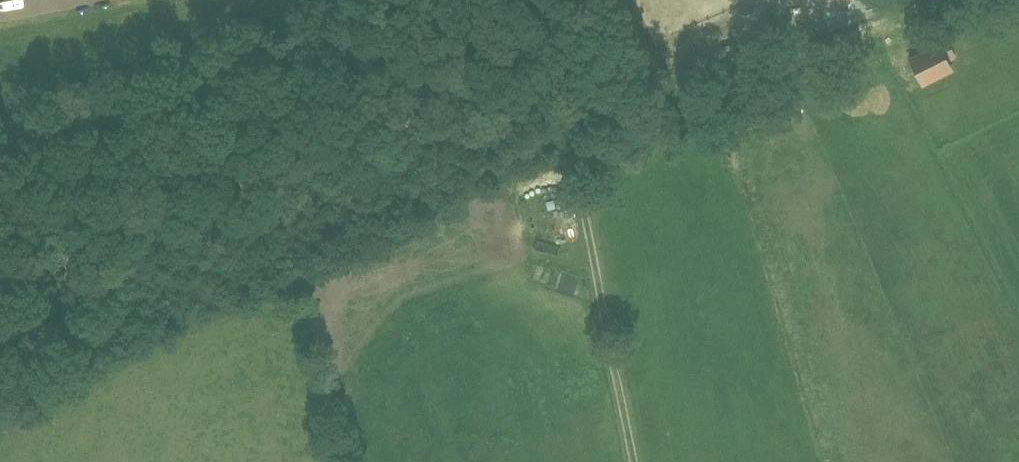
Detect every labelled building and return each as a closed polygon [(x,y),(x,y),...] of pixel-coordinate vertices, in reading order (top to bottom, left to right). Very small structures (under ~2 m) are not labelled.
[(923,84),(952,70),(948,62),(939,45),(911,60),(923,84)]
